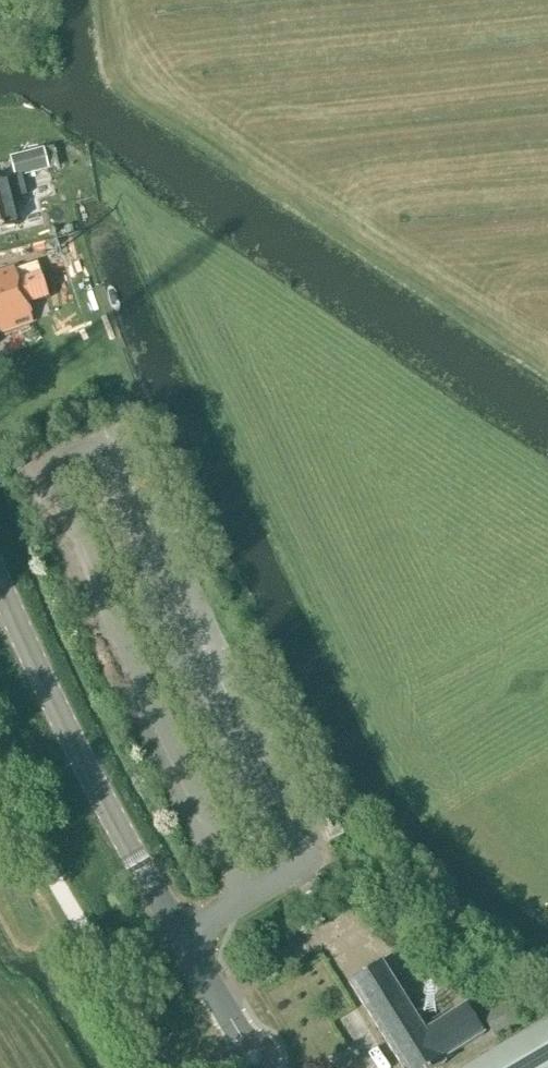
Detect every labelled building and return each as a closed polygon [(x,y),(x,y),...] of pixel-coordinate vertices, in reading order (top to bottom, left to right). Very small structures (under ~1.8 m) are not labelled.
[(43,152),(10,160),(14,179),(20,177),(47,170),(43,152)] [(0,182),(0,231),(18,227),(11,200),(25,196),(20,177),(14,179),(6,181),(0,182)] [(71,225),(64,227),(66,234),(73,233),(71,225)] [(33,324),(26,306),(48,298),(40,275),(36,265),(15,272),(13,267),(0,271),(0,335),(33,324)] [(330,841),(344,835),(334,814),(320,820),(330,841)] [(382,962),(349,983),(402,1067),(438,1067),(445,1064),(443,1061),(483,1036),(465,1006),(425,1031),(382,962)] [(495,1038),(521,1022),(507,1000),(481,1016),(495,1038)] [(463,1067),(547,1067),(547,1020),(463,1067)]
